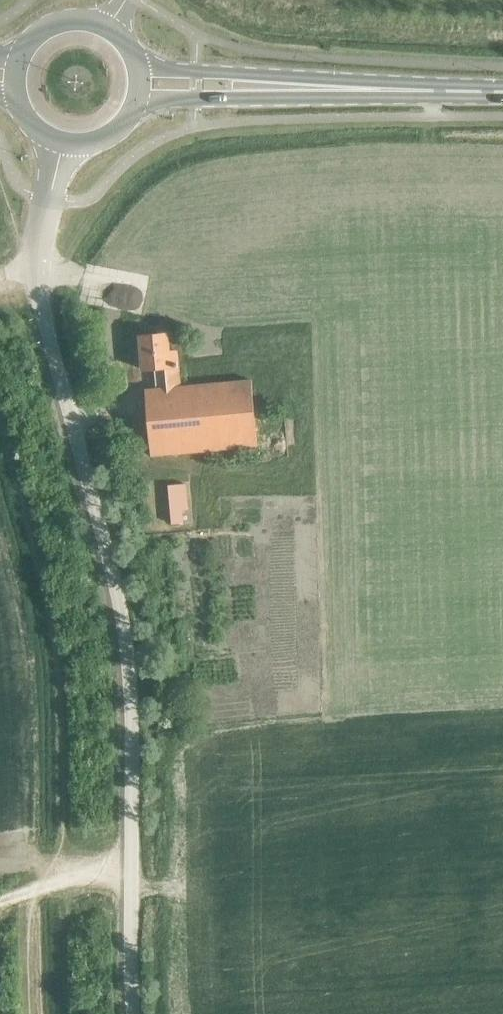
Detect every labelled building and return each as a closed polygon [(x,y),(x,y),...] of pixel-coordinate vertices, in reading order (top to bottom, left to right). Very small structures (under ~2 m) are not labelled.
[(148,456),(254,446),(248,381),(177,387),(174,351),(166,351),(164,334),(138,336),(141,370),(151,369),(153,388),(142,389),(148,456)] [(179,509),(185,508),(183,484),(166,485),(169,523),(180,522),(179,509)]
